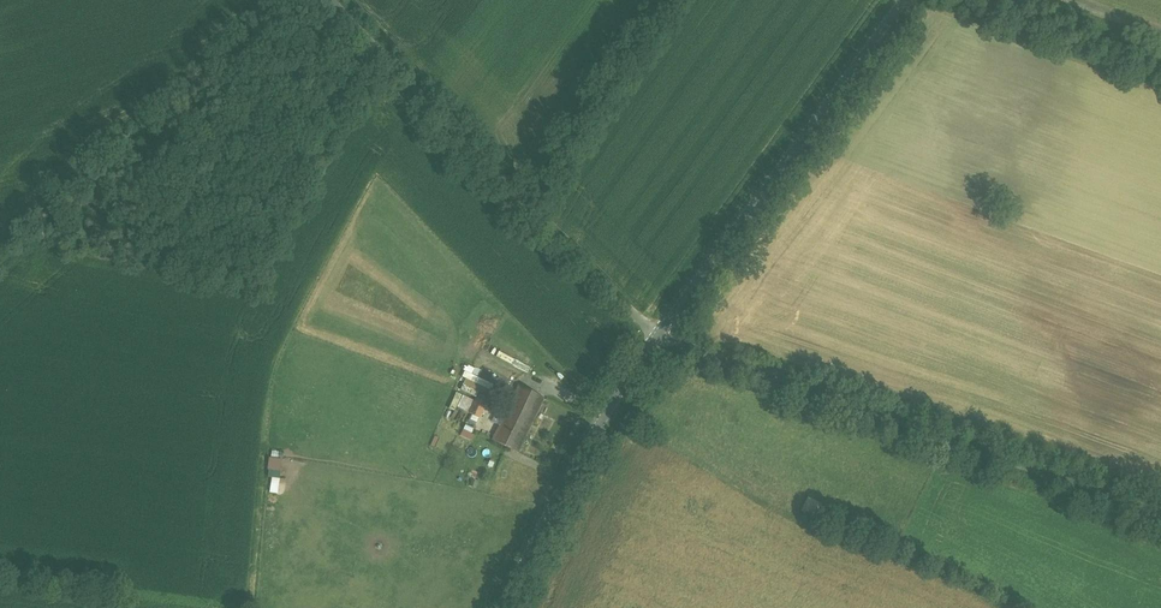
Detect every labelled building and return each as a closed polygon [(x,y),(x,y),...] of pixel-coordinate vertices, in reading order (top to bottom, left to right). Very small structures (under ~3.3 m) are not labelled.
[(466,372),(459,389),(489,400),(491,396),(482,393),(487,380),(466,372)] [(545,398),(520,386),(511,405),(535,417),(545,398)] [(465,435),(470,412),(482,415),(485,400),(458,393),(454,410),(456,410),(454,419),(460,421),(457,433),(465,435)] [(535,417),(511,405),(494,440),(518,452),(535,417)] [(464,436),(474,440),(483,417),(473,414),(464,436)] [(271,458),(271,470),(285,470),(286,458),(271,458)] [(818,517),(825,504),(811,496),(804,509),(818,517)]
